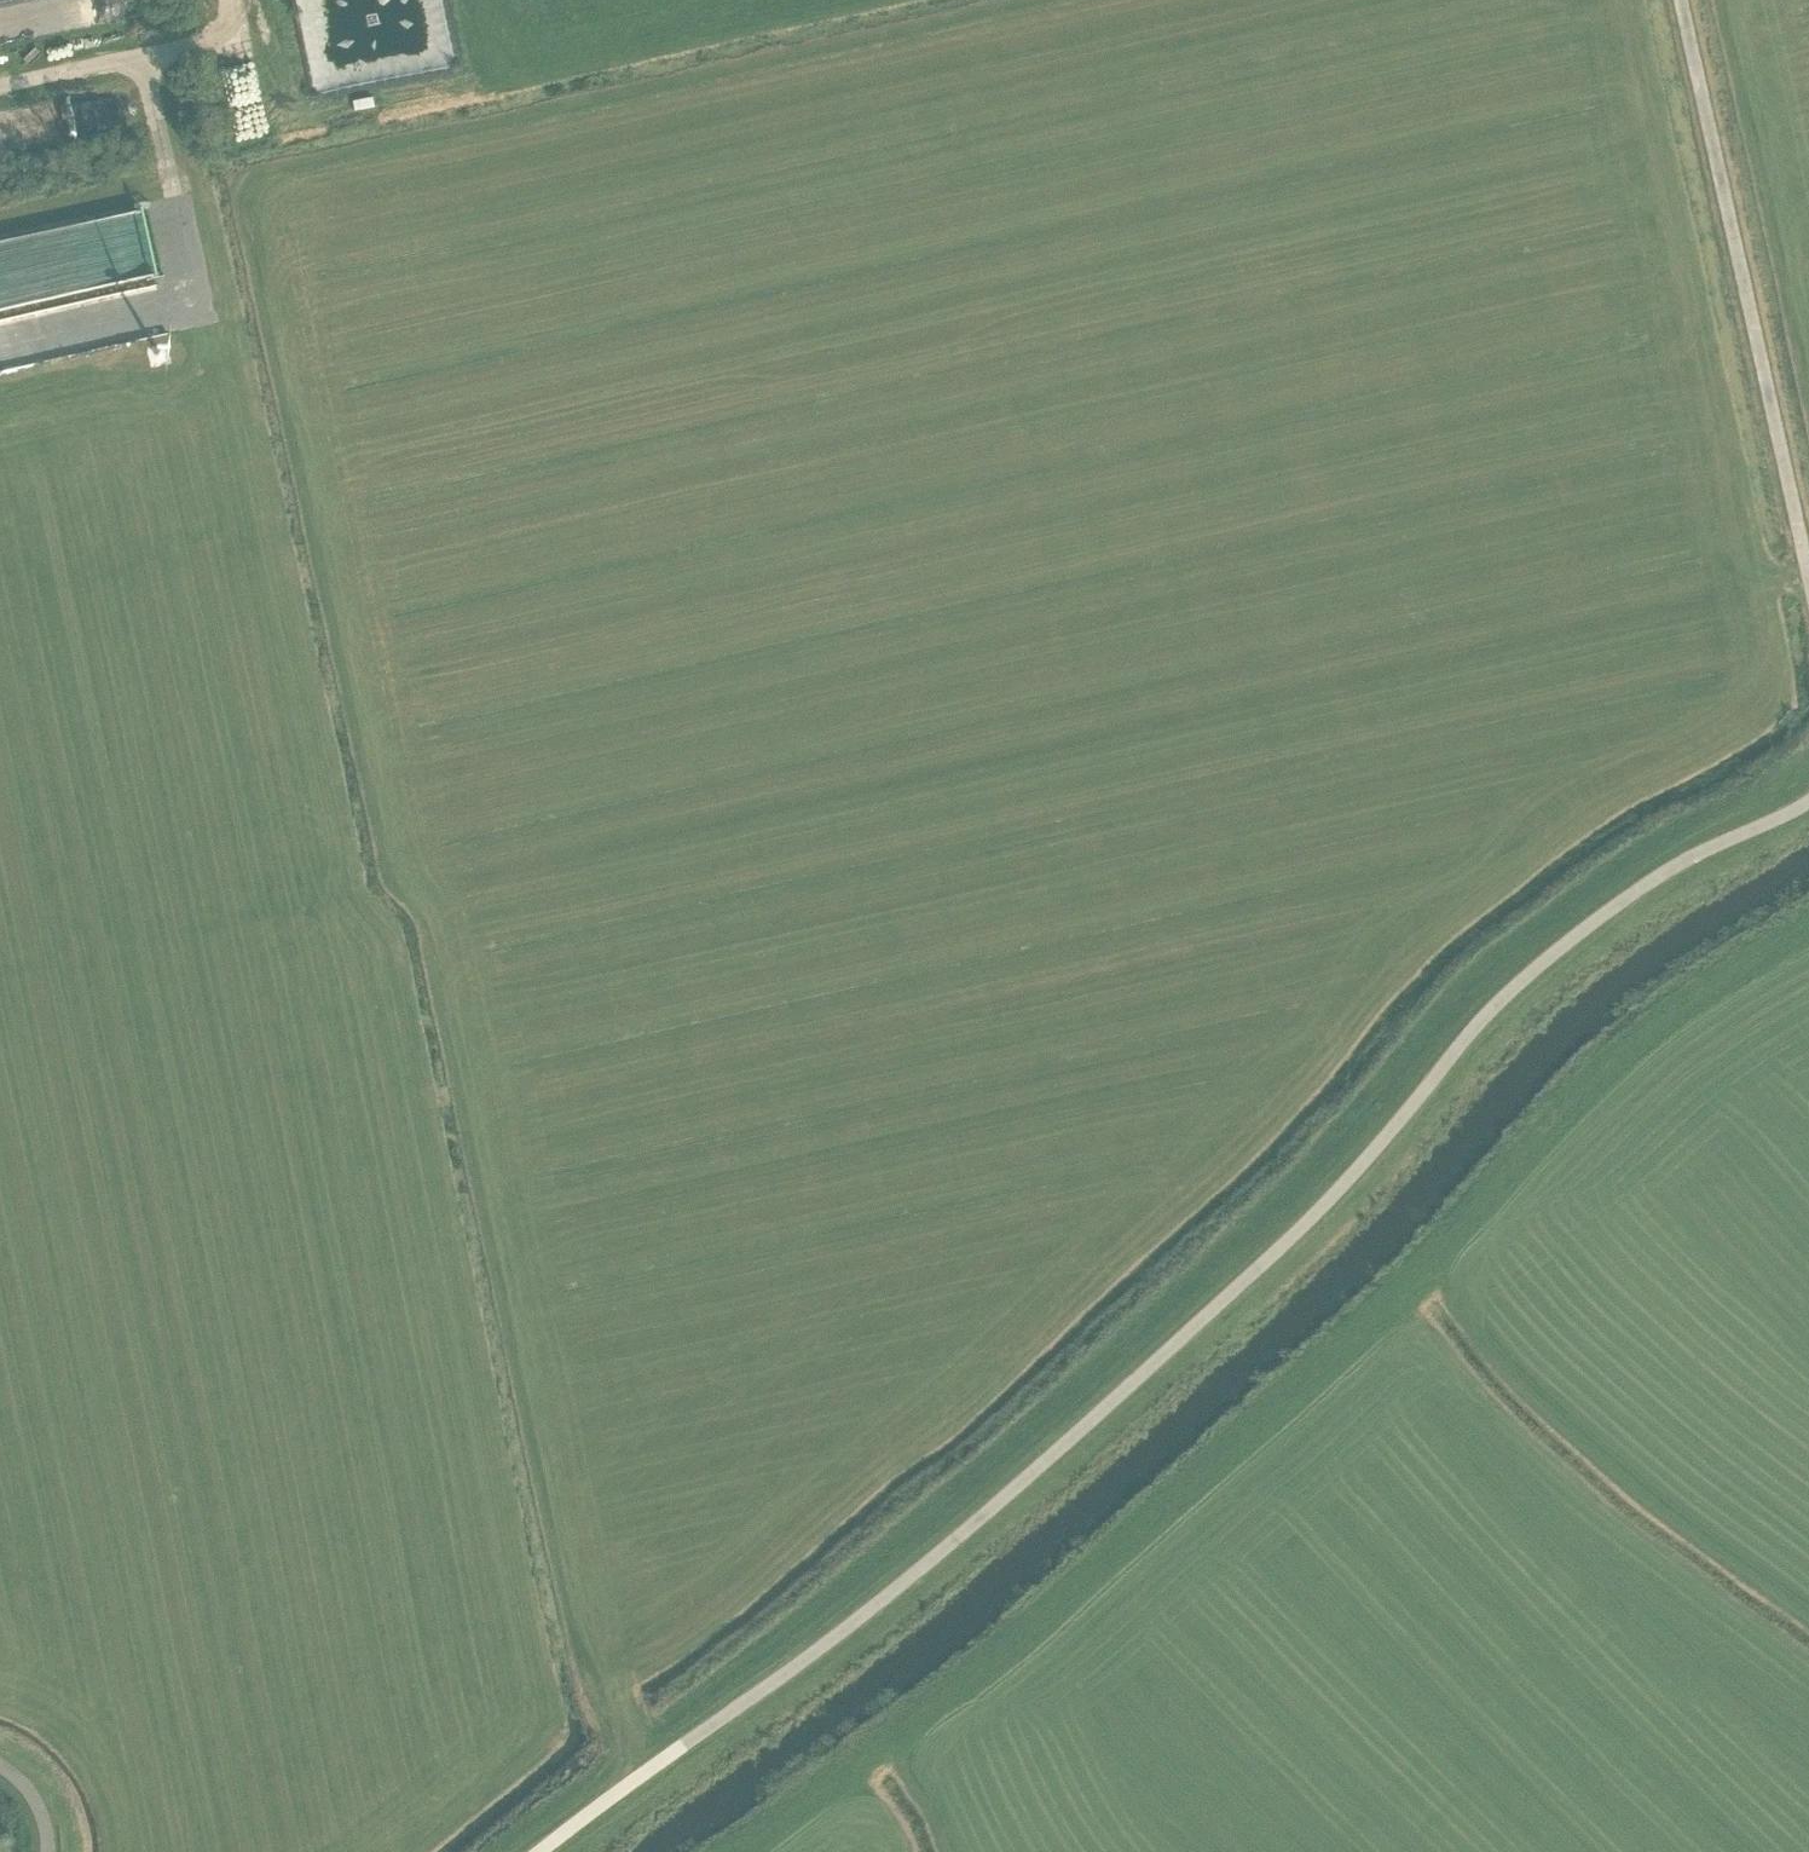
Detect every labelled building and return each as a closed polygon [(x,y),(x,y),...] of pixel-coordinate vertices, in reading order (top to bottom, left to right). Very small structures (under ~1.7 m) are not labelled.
[(0,3),(0,41),(12,40),(9,3),(0,3)]
